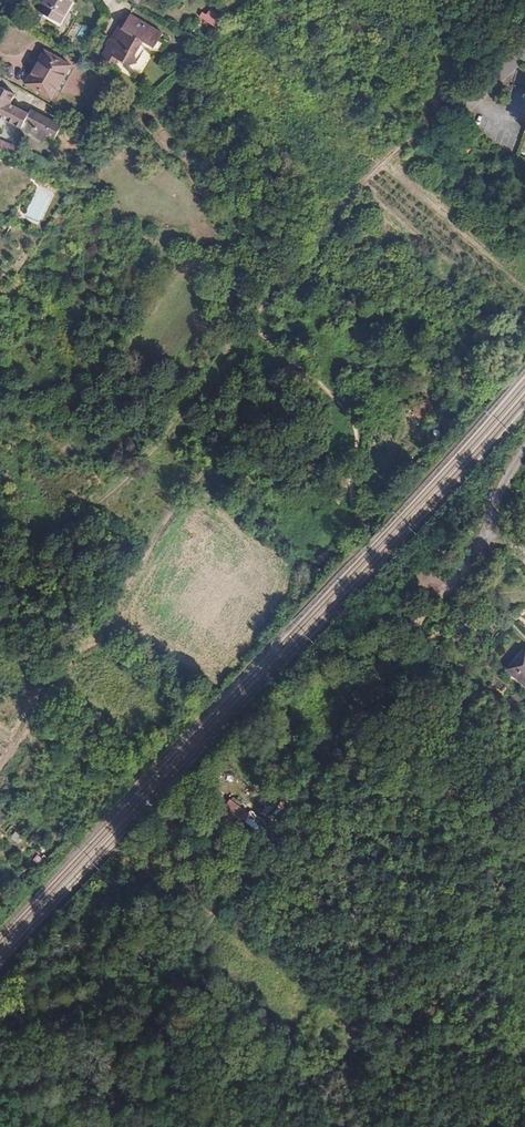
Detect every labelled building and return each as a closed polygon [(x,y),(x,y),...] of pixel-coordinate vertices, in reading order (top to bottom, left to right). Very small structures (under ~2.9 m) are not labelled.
[(33,13),(59,27),(73,0),(40,0),(33,13)] [(224,20),(212,10),(208,16),(204,13),(201,17),(217,29),(224,20)] [(163,38),(129,17),(120,32),(121,32),(114,45),(108,41),(103,47),(105,49),(98,61),(111,70),(116,62),(126,68),(136,66),(146,48),(153,52),(163,38)] [(70,64),(41,48),(21,84),(50,99),(70,64)] [(0,87),(0,122),(1,120),(21,130),(20,131),(43,143),(46,137),(53,141),(61,126),(29,109),(27,113),(9,104),(14,95),(0,87)] [(181,362),(192,369),(198,358),(187,352),(181,362)] [(430,418),(438,412),(432,405),(424,411),(430,418)] [(509,673),(524,687),(524,655),(509,673)] [(483,698),(478,693),(467,705),(473,710),(475,708),(480,712),(486,705),(481,700),(483,698)] [(15,831),(11,839),(20,844),(24,837),(15,831)]
